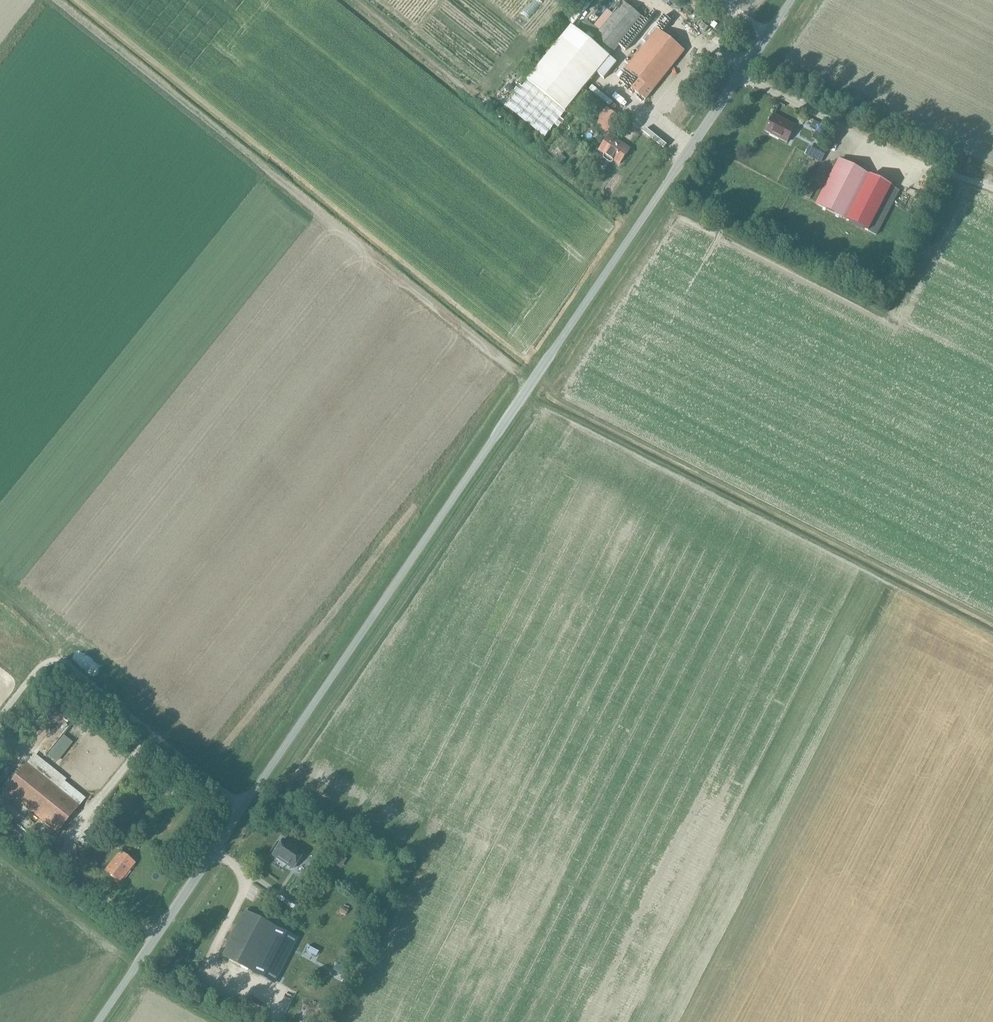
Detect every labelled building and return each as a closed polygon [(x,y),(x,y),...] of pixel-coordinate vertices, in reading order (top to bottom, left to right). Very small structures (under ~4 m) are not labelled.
[(614,53),(642,18),(623,3),(595,38),(614,53)] [(571,26),(527,81),(565,112),(610,57),(571,26)] [(671,37),(683,44),(689,34),(677,27),(671,37)] [(645,101),(684,52),(657,30),(626,69),(638,79),(630,89),(645,101)] [(593,80),(590,85),(606,97),(610,93),(593,80)] [(544,138),(565,112),(527,81),(506,107),(544,138)] [(787,143),(795,126),(773,115),(765,132),(787,143)] [(649,129),(646,134),(666,146),(669,141),(649,129)] [(606,135),(605,135),(599,144),(600,144),(600,143),(603,145),(599,151),(602,153),(601,155),(602,157),(608,162),(610,161),(611,159),(619,165),(630,149),(609,136),(607,139),(605,137),(606,135)] [(826,158),(830,150),(816,143),(812,151),(826,158)] [(839,160),(816,204),(850,222),(873,177),(839,160)] [(904,181),(918,191),(925,181),(911,171),(904,181)] [(850,222),(878,236),(901,192),(873,177),(850,222)] [(818,185),(810,181),(804,193),(812,197),(818,185)] [(73,742),(64,735),(50,754),(58,761),(73,742)] [(57,833),(78,806),(26,764),(5,791),(57,833)] [(293,869),(303,854),(283,840),(272,855),(293,869)] [(119,883),(134,864),(120,852),(105,871),(119,883)] [(297,902),(283,892),(279,898),(293,908),(297,902)] [(349,908),(343,906),(341,912),(347,915),(349,908)] [(274,983),(297,939),(245,912),(222,956),(274,983)]
